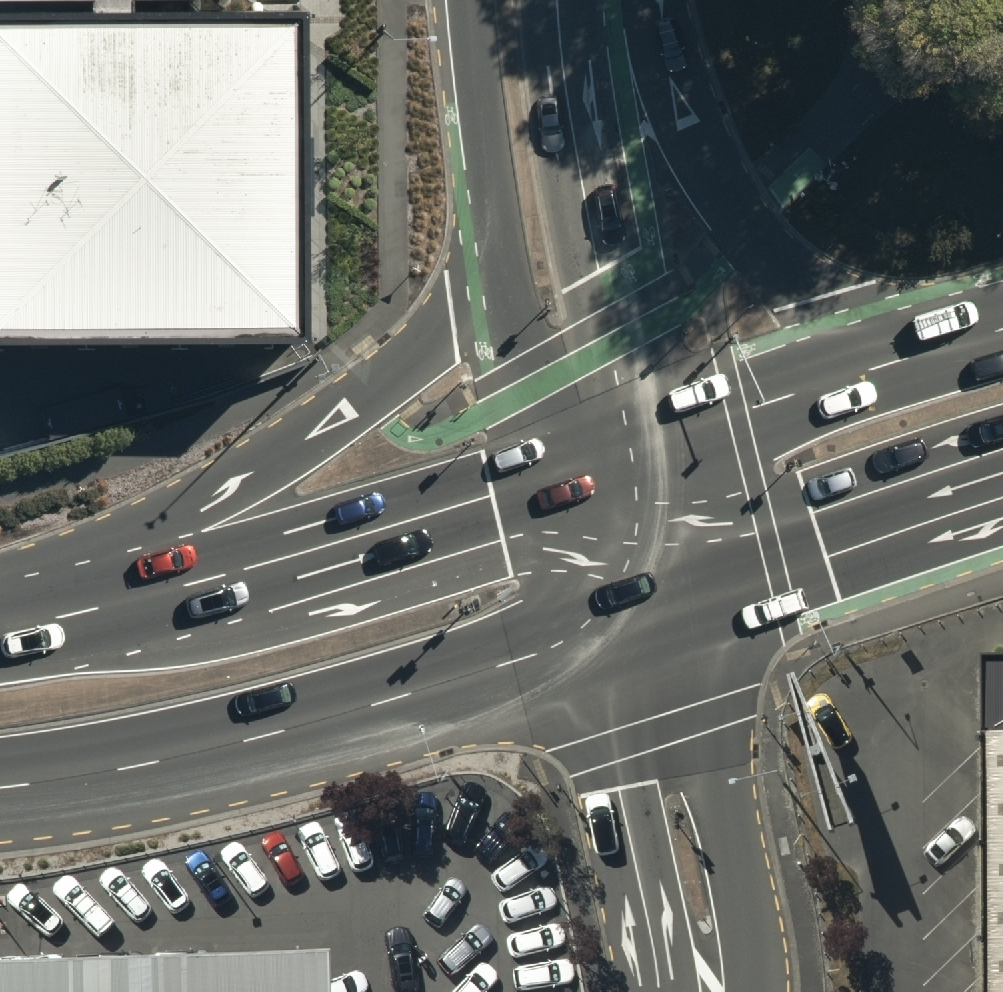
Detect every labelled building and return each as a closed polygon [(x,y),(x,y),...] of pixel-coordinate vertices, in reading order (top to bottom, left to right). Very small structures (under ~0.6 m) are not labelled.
[(0,41),(0,353),(304,348),(300,36),(0,41)] [(965,665),(966,991),(1002,991),(1002,665),(965,665)] [(0,972),(0,991),(316,991),(315,962),(0,972)]
